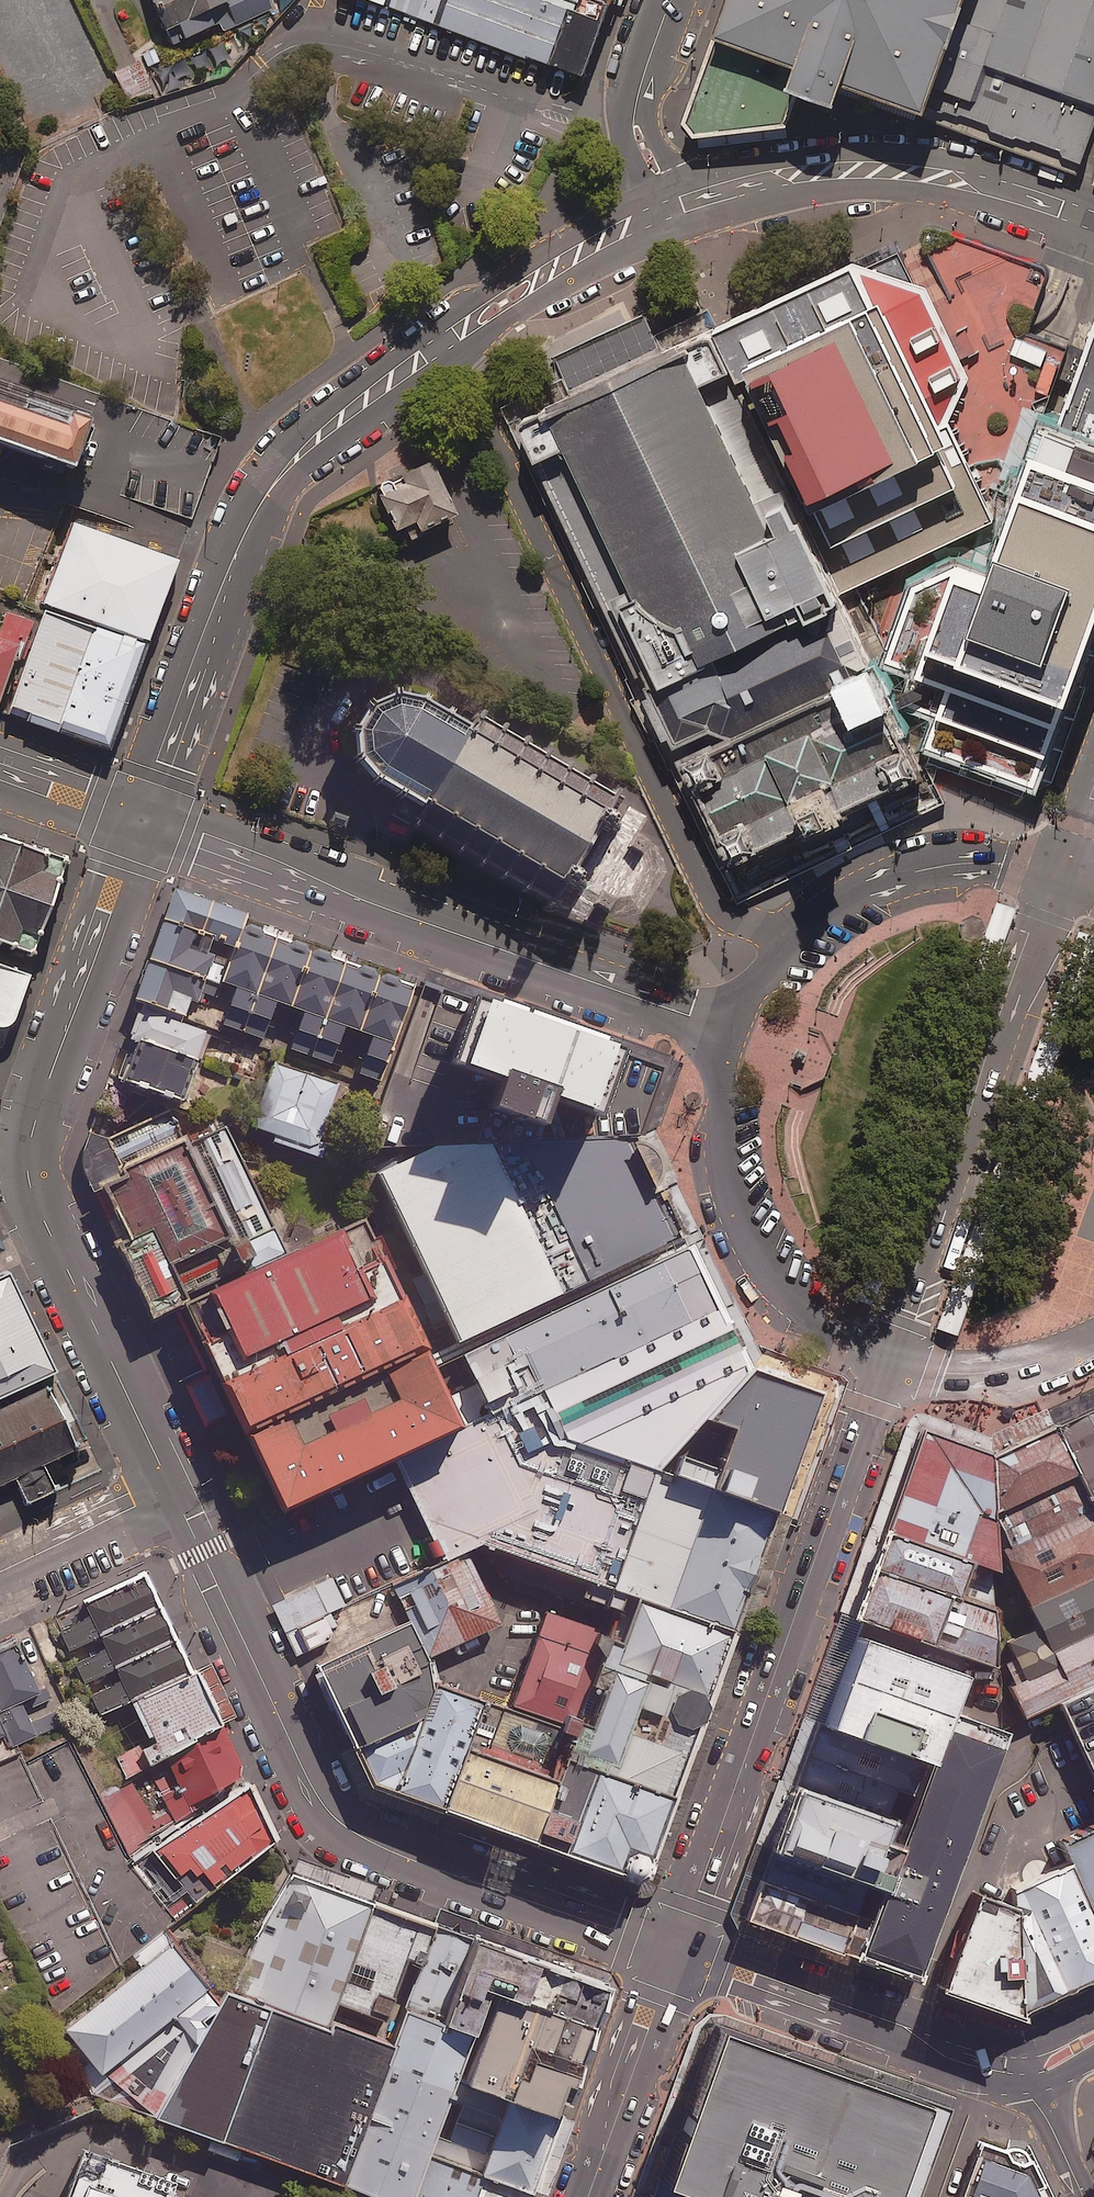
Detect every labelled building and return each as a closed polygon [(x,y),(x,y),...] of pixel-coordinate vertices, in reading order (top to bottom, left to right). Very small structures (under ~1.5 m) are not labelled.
[(265,0),(152,0),(173,47),(220,26),(222,32),(270,11),(265,0)] [(283,13),(295,0),(277,0),(283,13)] [(587,0),(403,0),(589,66),(610,8),(587,0)] [(724,33),(930,106),(932,100),(968,0),(736,0),(724,33)] [(932,100),(1092,157),(1093,151),(1093,0),(968,0),(932,100)] [(155,68),(166,93),(184,86),(182,79),(216,64),(208,45),(155,68)] [(142,62),(113,74),(125,104),(154,93),(142,62)] [(805,524),(814,543),(956,476),(906,375),(848,256),(709,320),(754,415),(795,504),(805,524)] [(707,831),(726,870),(730,868),(752,857),(758,855),(805,833),(809,831),(843,815),(889,794),(923,778),(903,737),(885,698),(870,667),(837,594),(814,543),(805,524),(795,504),(754,415),(709,320),(658,343),(643,311),(596,335),(556,354),(574,389),(518,415),(595,573),(636,657),(648,682),(639,686),(672,756),(687,789),(707,831)] [(1057,423),(1093,436),(1093,319),(1057,423)] [(76,421),(0,396),(0,442),(62,462),(76,421)] [(1057,423),(1039,418),(1009,488),(996,492),(1093,531),(1093,436),(1057,423)] [(453,514),(430,458),(411,466),(413,471),(377,486),(394,528),(413,520),(417,529),(453,514)] [(1042,787),(1049,768),(1059,740),(1069,709),(1076,690),(1093,638),(1093,531),(996,492),(976,544),(966,572),(938,563),(910,652),(901,683),(954,704),(944,733),(938,752),(1042,787)] [(179,557),(69,521),(42,603),(153,639),(179,557)] [(145,648),(44,615),(14,706),(115,740),(145,648)] [(0,635),(0,704),(1,705),(22,642),(0,635)] [(543,883),(553,888),(559,878),(560,875),(599,809),(600,806),(605,798),(584,786),(579,784),(558,771),(460,716),(456,724),(441,717),(419,705),(403,697),(385,698),(363,708),(353,723),(352,744),(358,764),(375,780),(413,799),(405,809),(543,883)] [(77,855),(0,829),(0,935),(44,950),(77,855)] [(427,979),(183,889),(140,1004),(153,1009),(127,1079),(192,1103),(226,1011),(301,1039),(272,1119),(330,1140),(360,1060),(393,1073),(427,979)] [(1014,910),(995,903),(978,951),(997,958),(1014,910)] [(18,1029),(40,971),(0,956),(0,1023),(18,1029)] [(628,1046),(488,994),(464,1058),(606,1109),(650,1125),(673,1062),(628,1046)] [(231,1124),(109,1181),(167,1305),(290,1248),(231,1124)] [(483,1127),(392,1170),(469,1333),(560,1291),(483,1127)] [(530,1143),(587,1277),(691,1228),(645,1129),(530,1143)] [(179,1308),(271,1504),(446,1423),(354,1226),(179,1308)] [(748,1363),(731,1328),(695,1251),(472,1355),(508,1432),(556,1409),(568,1436),(652,1467),(695,1421),(738,1374),(748,1363)] [(0,1275),(0,1391),(59,1364),(14,1269),(0,1275)] [(969,1296),(950,1289),(935,1329),(954,1336),(969,1296)] [(807,1396),(738,1374),(695,1421),(721,1428),(700,1486),(768,1510),(807,1396)] [(54,1382),(0,1407),(0,1491),(86,1451),(54,1382)] [(490,1539),(611,1588),(642,1501),(519,1456),(493,1405),(402,1452),(455,1556),(490,1539)] [(1077,1413),(1050,1425),(1053,1432),(1073,1476),(1090,1513),(1093,1523),(1093,1406),(1077,1413)] [(989,1515),(1073,1476),(1053,1432),(990,1460),(989,1515)] [(922,1437),(885,1538),(966,1567),(989,1576),(994,1577),(989,1515),(990,1460),(922,1437)] [(700,1486),(654,1469),(611,1588),(637,1597),(727,1629),(768,1510),(700,1486)] [(1007,1552),(1090,1513),(1073,1476),(989,1515),(1007,1552)] [(1093,1580),(1093,1523),(1090,1513),(1007,1552),(1002,1553),(1029,1610),(1093,1580)] [(966,1567),(885,1538),(854,1626),(935,1654),(966,1567)] [(484,1546),(418,1577),(451,1647),(517,1616),(484,1546)] [(156,1566),(58,1612),(106,1715),(144,1697),(204,1669),(156,1566)] [(966,1567),(935,1654),(959,1661),(973,1666),(991,1673),(989,1576),(966,1567)] [(351,1568),(294,1595),(308,1624),(365,1597),(351,1568)] [(1093,1635),(1093,1580),(1029,1610),(1037,1627),(1005,1642),(1018,1670),(1093,1635)] [(1010,1604),(1016,1602),(1013,1595),(1007,1597),(1010,1604)] [(705,1693),(727,1629),(637,1597),(614,1661),(705,1693)] [(603,1629),(557,1613),(525,1700),(571,1717),(603,1629)] [(438,1660),(419,1620),(319,1667),(356,1744),(407,1720),(413,1718),(395,1680),(438,1660)] [(935,1654),(854,1626),(811,1739),(918,1778),(942,1709),(945,1703),(959,1661),(935,1654)] [(1018,1670),(1001,1676),(1023,1722),(1056,1707),(1093,1690),(1093,1635),(1018,1670)] [(0,1656),(0,1690),(8,1708),(46,1690),(24,1644),(0,1656)] [(669,1792),(705,1693),(614,1661),(599,1656),(564,1755),(594,1765),(669,1792)] [(231,1726),(204,1669),(144,1697),(170,1754),(193,1744),(231,1726)] [(1056,1707),(1072,1741),(1093,1790),(1093,1690),(1056,1707)] [(402,1799),(441,1813),(461,1755),(474,1719),(436,1705),(420,1752),(402,1799)] [(1003,1730),(942,1709),(918,1778),(867,1924),(853,1964),(914,1985),(946,1894),(1003,1730)] [(406,1722),(358,1745),(369,1768),(399,1796),(417,1746),(406,1722)] [(252,1770),(231,1726),(193,1744),(214,1787),(252,1770)] [(918,1778),(811,1739),(758,1884),(867,1924),(918,1778)] [(1072,1741),(1038,1757),(1066,1818),(1093,1805),(1093,1790),(1072,1741)] [(549,1779),(466,1749),(442,1814),(526,1844),(528,1838),(540,1803),(549,1779)] [(639,1877),(669,1792),(594,1765),(576,1815),(563,1850),(639,1877)] [(275,1839),(251,1780),(161,1848),(199,1899),(275,1839)] [(563,1850),(576,1815),(540,1803),(528,1838),(563,1850)] [(1059,1850),(1070,1873),(1093,1926),(1093,1834),(1059,1850)] [(258,1935),(236,1990),(334,2027),(343,2002),(380,1900),(301,1872),(258,1935)] [(1093,1983),(1093,1926),(1070,1873),(1008,1900),(1009,1917),(1016,2018),(1093,1983)] [(867,1924),(758,1884),(742,1924),(844,1962),(853,1964),(867,1924)] [(429,1917),(380,1900),(343,2002),(392,2020),(429,1917)] [(1009,1917),(969,1902),(932,2000),(1017,2031),(1016,2018),(1009,1917)] [(414,2014),(471,2034),(506,1936),(449,1915),(414,2014)] [(67,2029),(76,2040),(62,2051),(78,2071),(92,2060),(102,2073),(207,1988),(162,1933),(135,1956),(144,1967),(67,2029)] [(598,1968),(506,1936),(471,2034),(453,2085),(545,2117),(598,1968)] [(391,2051),(225,1992),(178,2122),(344,2181),(391,2051)] [(123,2067),(166,2095),(216,2005),(206,1994),(123,2067)] [(344,2181),(393,2196),(414,2196),(453,2085),(471,2034),(414,2014),(405,2011),(391,2051),(344,2181)] [(677,2031),(620,2185),(652,2196),(761,2196),(765,2186),(792,2196),(848,2196),(882,2107),(677,2031)] [(902,2084),(859,2194),(867,2196),(933,2196),(967,2109),(902,2084)] [(555,2120),(545,2117),(453,2085),(414,2196),(528,2196),(555,2120)] [(987,2140),(967,2196),(1052,2196),(1033,2156),(987,2140)] [(178,2185),(85,2152),(68,2196),(174,2196),(178,2185)]
